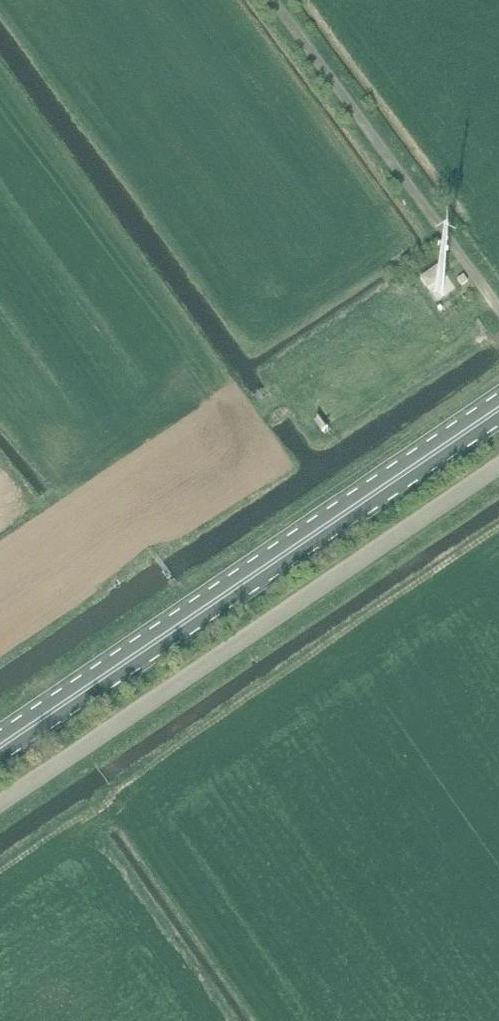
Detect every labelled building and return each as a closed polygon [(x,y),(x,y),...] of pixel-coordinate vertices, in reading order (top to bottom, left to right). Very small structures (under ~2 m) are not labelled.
[(428,290),(444,279),(437,269),(421,280),(428,290)]
